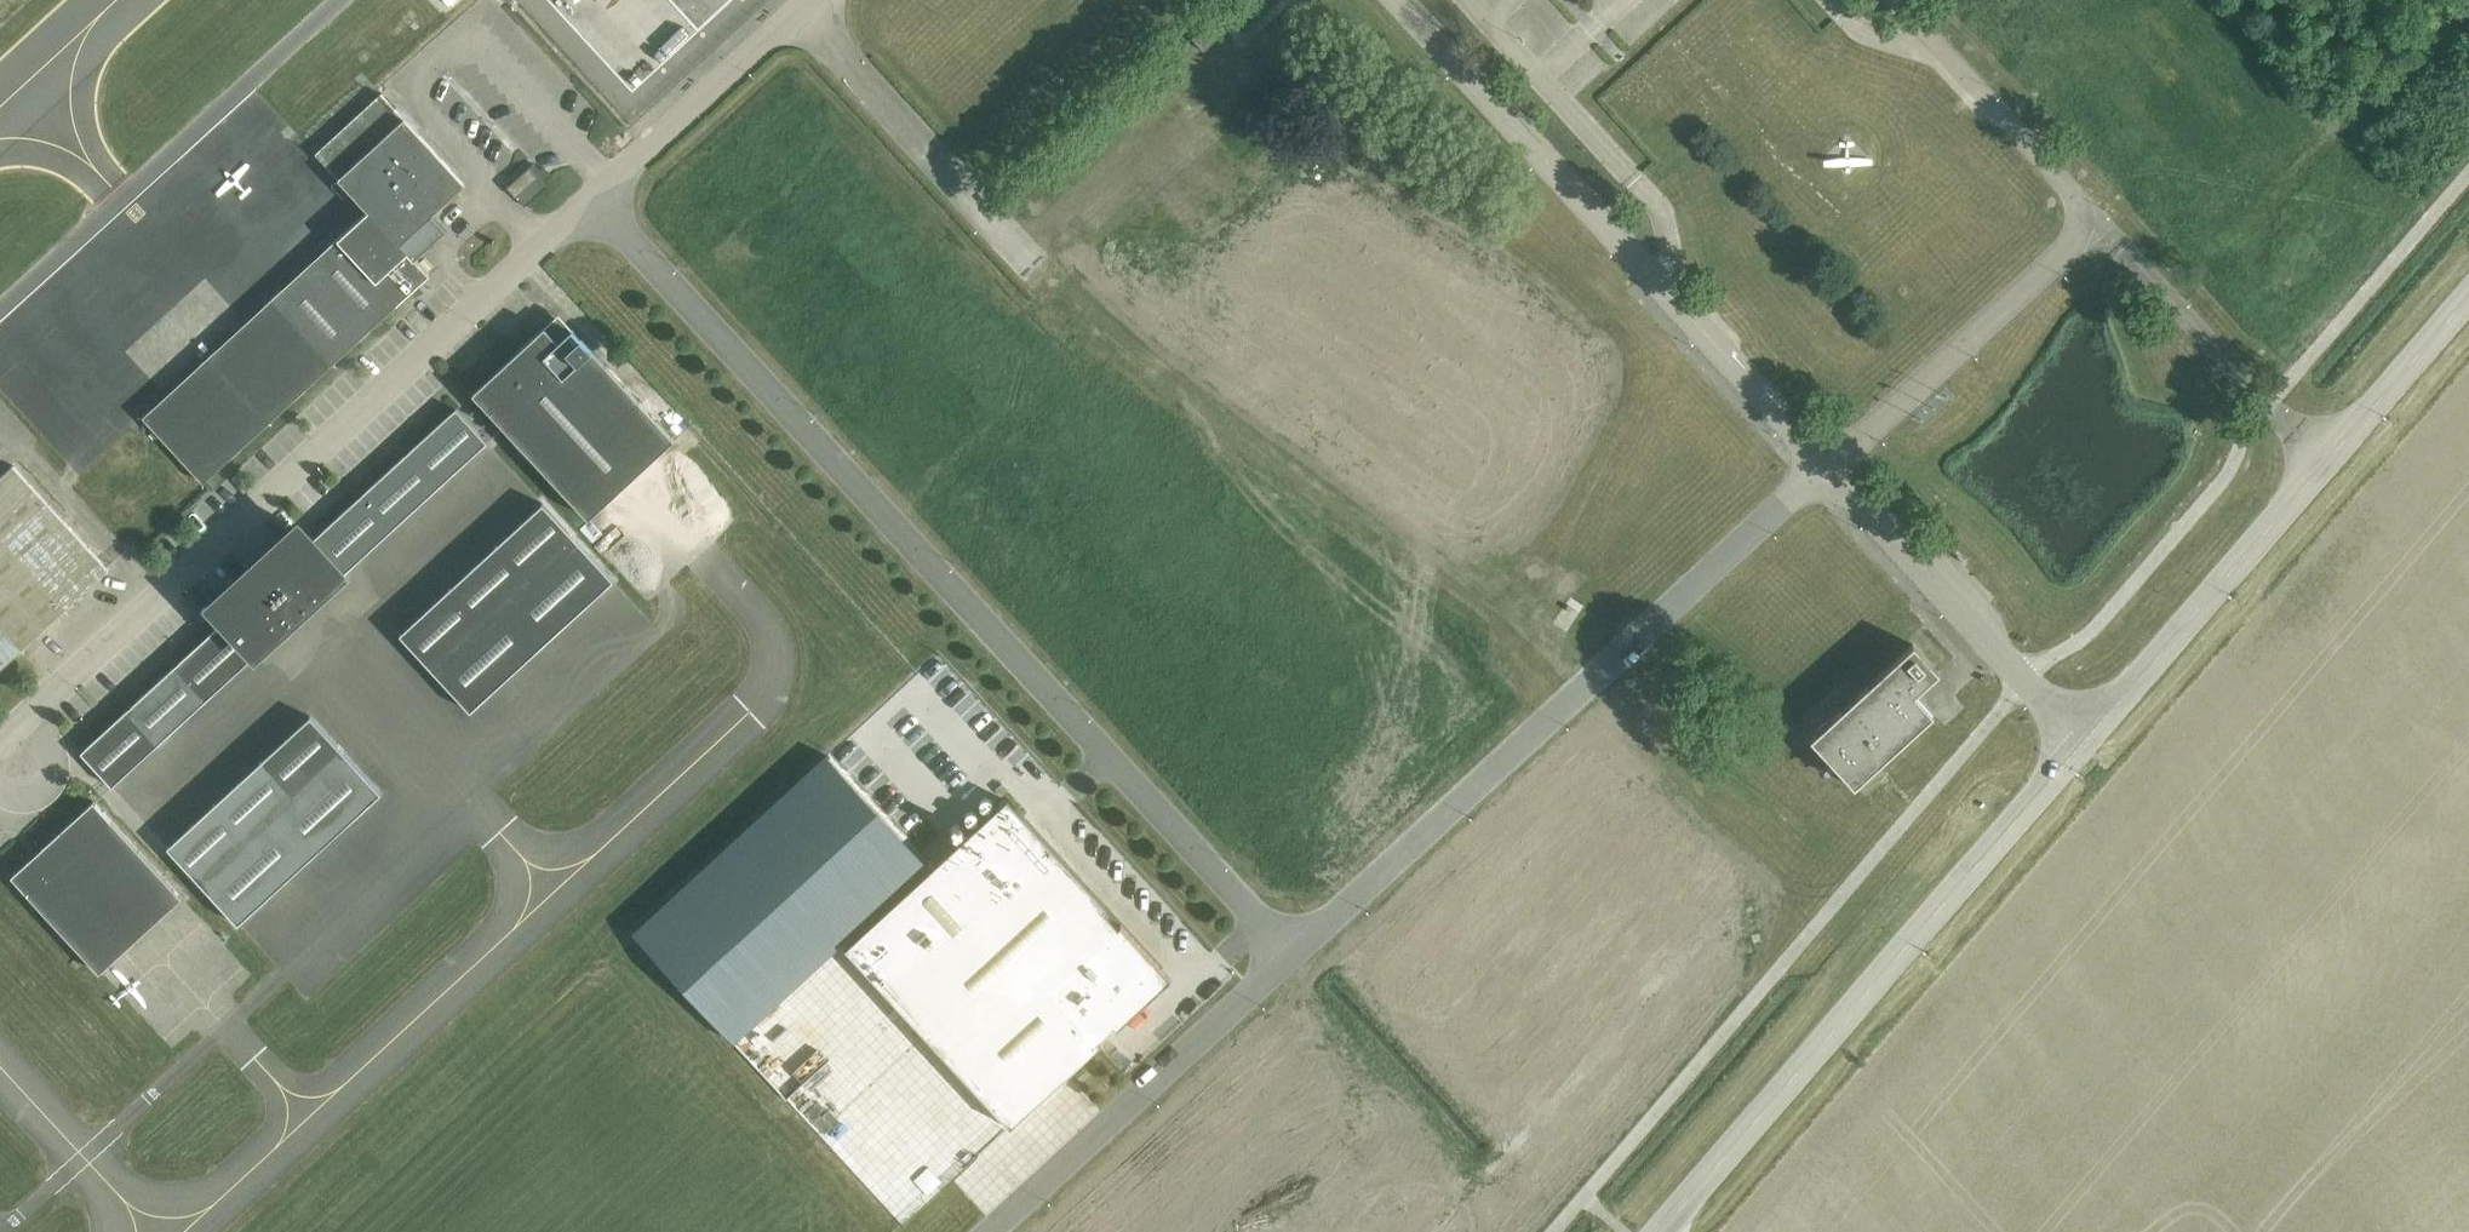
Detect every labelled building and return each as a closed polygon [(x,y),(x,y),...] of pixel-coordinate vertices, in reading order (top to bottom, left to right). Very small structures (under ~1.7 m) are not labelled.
[(367,210),(142,416),(202,482),(396,304),(428,275),(414,259),(446,229),(431,213),(463,183),(381,93),(316,153),(337,177),(367,210)] [(506,186),(515,196),(537,176),(528,166),(506,186)] [(472,392),(587,517),(673,438),(557,313),(472,392)] [(127,710),(80,752),(112,786),(158,743),(206,700),(254,656),(298,615),(343,574),(390,530),(438,487),(487,442),(455,408),(407,453),(359,497),(312,539),(305,532),(304,532),(267,567),(265,565),(258,571),(253,576),(255,578),(216,613),(223,621),(222,622),(174,666),(127,710)] [(108,568),(12,464),(0,475),(0,667),(108,568)] [(446,591),(399,634),(430,668),(470,711),(541,645),(613,580),(572,535),(542,503),(494,547),(446,591)] [(1809,739),(1834,766),(1853,787),(1933,714),(1915,695),(1939,672),(1912,644),(1809,739)] [(215,803),(167,847),(200,882),(238,924),(309,858),(381,793),(342,750),(310,716),(262,760),(215,803)] [(826,755),(633,933),(733,1041),(864,921),(926,863),(826,755)] [(1006,800),(845,948),(1010,1127),(1100,1044),(1097,1041),(1113,1026),(1116,1029),(1171,979),(1120,924),(1117,927),(1102,911),(1106,908),(1006,800)] [(181,897),(93,801),(11,876),(99,972),(181,897)]
